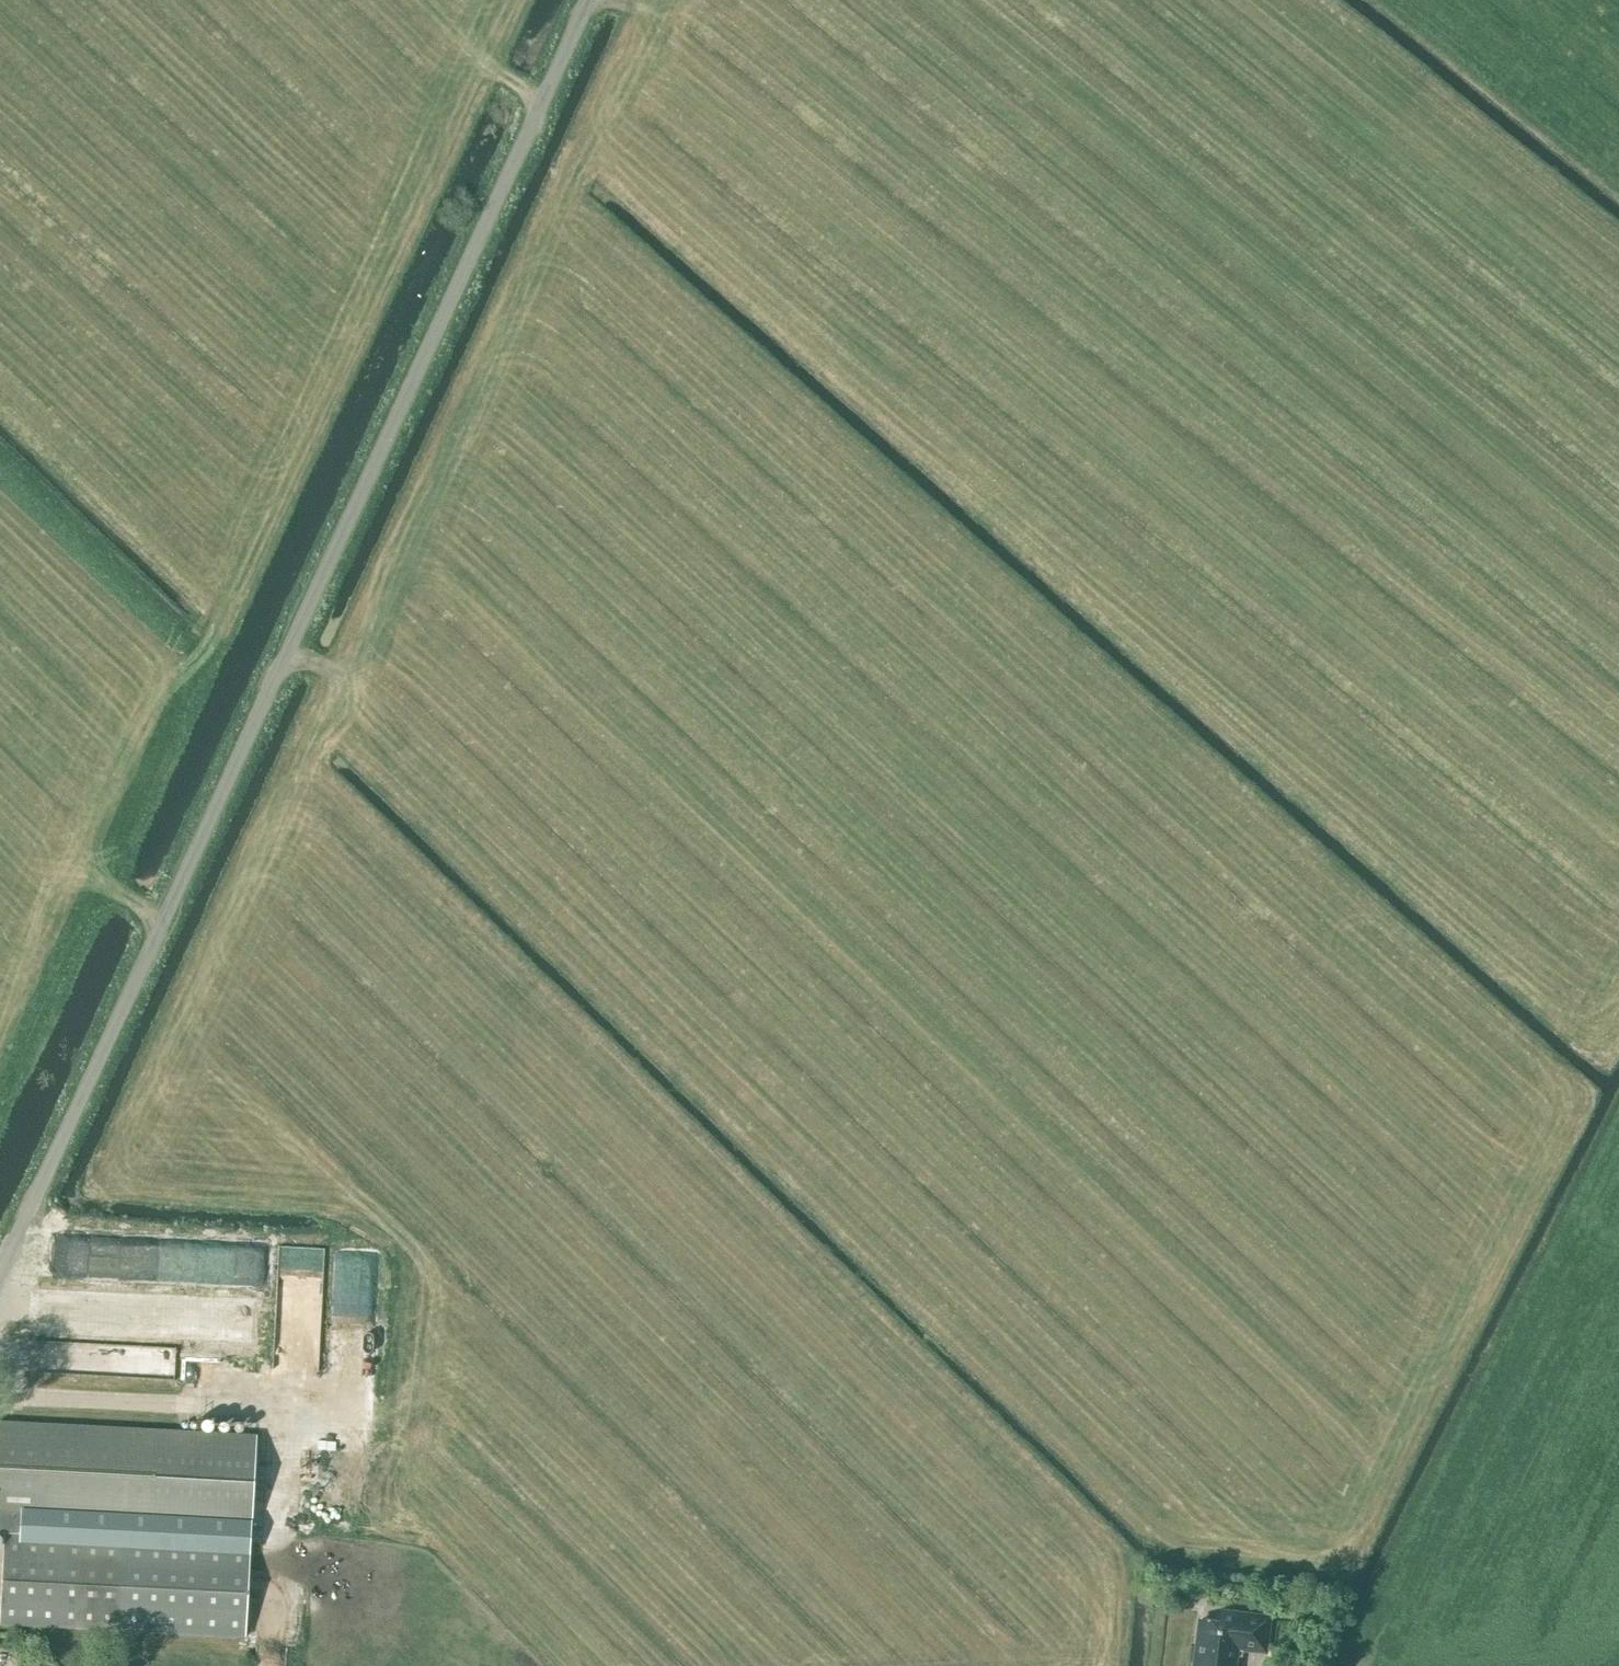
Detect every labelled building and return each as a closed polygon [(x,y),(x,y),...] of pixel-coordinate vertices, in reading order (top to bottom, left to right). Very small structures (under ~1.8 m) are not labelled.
[(178,1280),(260,1284),(262,1248),(180,1244),(178,1280)] [(321,1380),(326,1249),(280,1247),(275,1378),(321,1380)] [(177,1376),(178,1346),(113,1345),(113,1375),(177,1376)] [(153,1522),(250,1527),(255,1436),(0,1422),(0,1534),(21,1535),(22,1514),(153,1522)] [(125,1542),(5,1535),(0,1622),(0,1625),(120,1631),(125,1542)] [(1268,1618),(1220,1612),(1218,1628),(1200,1626),(1195,1665),(1233,1665),(1236,1647),(1264,1651),(1268,1618)]
